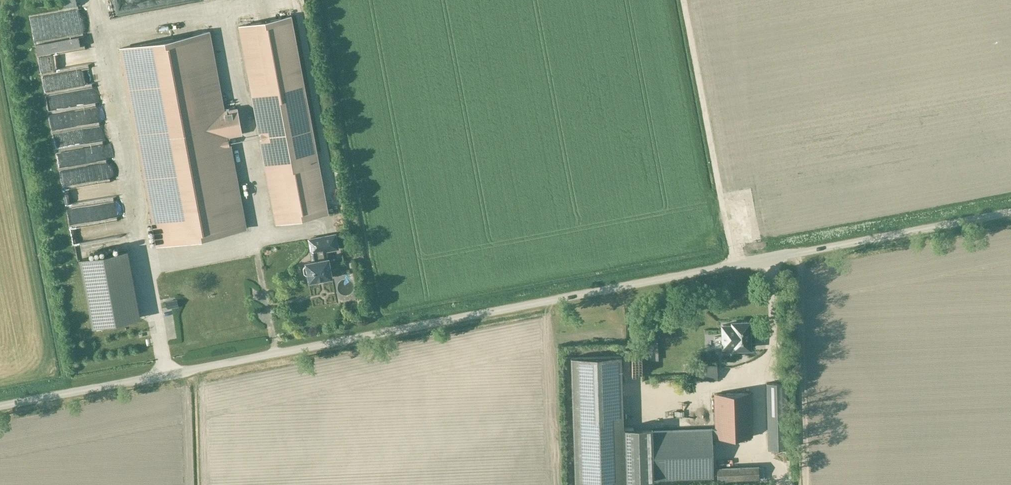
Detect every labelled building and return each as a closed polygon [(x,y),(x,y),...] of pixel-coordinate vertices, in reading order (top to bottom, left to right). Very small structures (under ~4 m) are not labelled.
[(239,26),(276,223),(328,213),(291,16),(239,26)] [(242,134),(237,108),(224,111),(209,32),(119,49),(156,245),(246,228),(229,136),(242,134)] [(101,64),(81,68),(83,80),(103,76),(101,64)] [(54,110),(66,165),(77,162),(81,168),(89,166),(88,165),(97,178),(120,173),(116,153),(104,156),(100,139),(115,135),(112,119),(101,121),(111,115),(108,101),(75,108),(73,105),(76,103),(98,99),(95,87),(79,90),(81,98),(77,101),(75,92),(66,94),(67,101),(54,104),(58,110),(54,110)] [(87,235),(113,232),(111,214),(129,211),(126,192),(71,200),(77,240),(88,239),(87,235)] [(744,220),(755,219),(755,206),(743,207),(744,220)] [(748,223),(750,236),(761,234),(758,222),(748,223)] [(309,282),(332,277),(328,258),(327,258),(325,251),(338,248),(335,234),(310,239),(314,261),(305,262),(306,266),(305,266),(303,268),(304,273),(306,274),(307,274),(309,282)] [(108,328),(107,324),(139,318),(127,250),(80,259),(92,326),(96,326),(96,330),(108,328)] [(748,322),(732,322),(732,324),(722,325),(723,336),(715,336),(715,346),(723,346),(723,347),(733,346),(733,348),(749,348),(748,322)] [(623,427),(621,355),(570,357),(574,484),(624,484),(625,484),(625,480),(713,477),(712,438),(716,438),(752,437),(751,393),(714,393),(715,428),(651,431),(651,426),(623,427)] [(701,366),(701,380),(718,380),(717,366),(701,366)] [(768,446),(788,446),(786,382),(766,383),(768,446)] [(718,480),(759,479),(758,465),(717,467),(718,480)]
